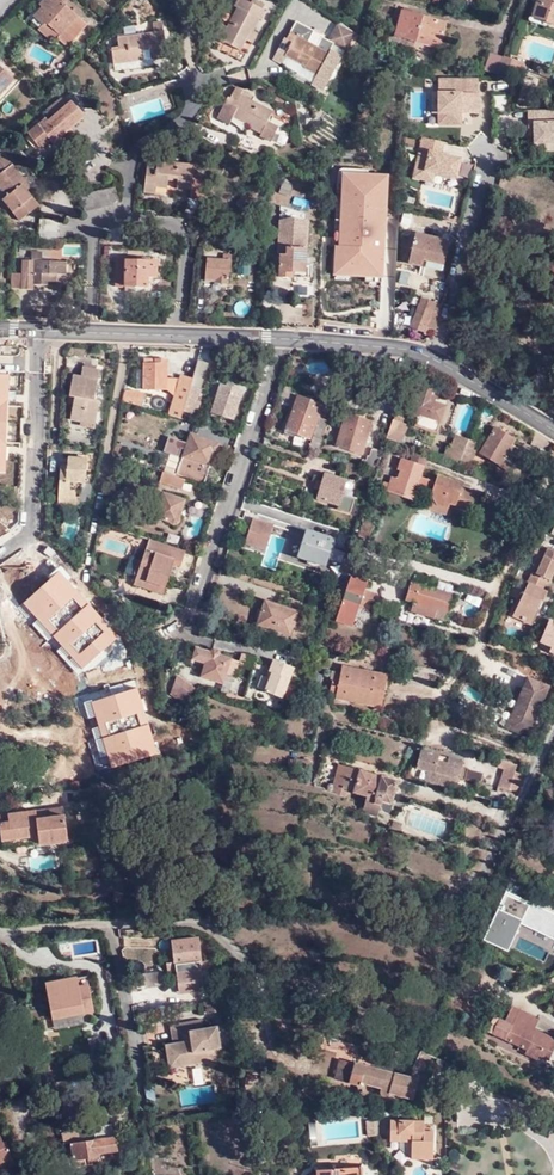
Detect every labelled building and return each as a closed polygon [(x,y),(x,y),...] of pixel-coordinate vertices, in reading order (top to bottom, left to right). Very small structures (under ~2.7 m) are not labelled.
[(40,7),(31,17),(40,25),(35,30),(52,45),(56,40),(65,49),(86,26),(62,4),(65,0),(46,0),(40,7)] [(248,0),(235,0),(232,4),(235,6),(225,26),(220,23),(211,40),(218,43),(220,39),(238,49),(244,39),(250,42),(255,32),(251,29),(262,8),(248,0)] [(533,15),(546,20),(545,21),(553,24),(553,0),(538,0),(533,15)] [(441,40),(446,21),(401,8),(394,34),(416,40),(418,34),(441,40)] [(546,20),(533,15),(531,20),(544,25),(545,21),(546,20)] [(314,29),(296,19),(286,37),(284,35),(280,42),(288,46),(284,53),(304,64),(303,65),(316,72),(317,71),(328,78),(341,55),(329,49),(333,42),(345,48),(354,32),(338,23),(329,39),(321,35),(315,45),(307,40),(314,29)] [(161,21),(152,22),(152,33),(116,37),(117,47),(110,48),(111,62),(140,59),(139,48),(149,47),(150,55),(164,54),(161,21)] [(277,48),(284,53),(288,46),(280,42),(277,48)] [(485,68),(498,73),(504,56),(490,52),(485,68)] [(504,56),(498,73),(512,74),(516,58),(504,54),(504,56)] [(516,58),(512,74),(525,71),(524,61),(516,58)] [(0,70),(0,94),(12,81),(0,70)] [(314,75),(326,82),(326,81),(328,78),(317,71),(316,72),(314,75)] [(476,78),(448,77),(437,77),(436,92),(435,112),(435,123),(458,125),(457,113),(457,109),(463,109),(463,113),(476,114),(477,93),(475,93),(476,78)] [(277,126),(266,120),(271,110),(239,93),(241,89),(234,85),(229,96),(226,95),(215,116),(228,123),(232,114),(247,123),(247,124),(260,131),(258,134),(270,140),(277,126)] [(507,111),(507,95),(494,95),(494,111),(507,111)] [(60,98),(45,110),(51,116),(45,121),(43,119),(26,134),(39,149),(49,141),(51,143),(83,118),(71,103),(69,105),(66,102),(65,103),(60,98)] [(527,128),(534,128),(534,134),(534,143),(553,143),(553,123),(551,123),(551,111),(528,111),(527,128)] [(439,153),(441,141),(419,136),(411,172),(421,174),(422,170),(431,172),(454,177),(458,158),(439,153)] [(0,156),(0,169),(3,173),(0,176),(0,189),(7,198),(3,201),(20,221),(38,206),(27,192),(29,191),(14,171),(15,170),(2,154),(0,156)] [(193,164),(147,159),(142,189),(154,191),(155,184),(166,185),(168,175),(177,176),(175,185),(190,186),(188,196),(198,198),(201,177),(191,176),(193,164)] [(271,164),(277,167),(274,171),(281,175),(286,166),(274,159),(271,164)] [(460,176),(471,177),(472,167),(461,165),(460,176)] [(429,181),(431,172),(422,170),(421,174),(411,172),(410,177),(429,181)] [(114,184),(104,187),(110,202),(119,200),(114,184)] [(104,187),(96,190),(101,205),(110,202),(104,187)] [(96,190),(91,191),(86,193),(93,208),(101,205),(96,190)] [(79,196),(85,210),(93,208),(86,193),(79,196)] [(256,201),(248,196),(247,197),(241,194),(238,199),(252,207),(256,201)] [(451,221),(458,223),(459,217),(452,215),(451,221)] [(56,231),(57,221),(46,221),(45,231),(56,231)] [(359,234),(359,226),(360,223),(347,222),(347,229),(332,228),(332,222),(324,222),(324,230),(330,230),(329,260),(341,261),(341,262),(365,264),(367,235),(359,234)] [(45,231),(45,243),(56,243),(56,231),(45,231)] [(420,260),(441,265),(446,241),(413,233),(406,262),(419,266),(420,260)] [(394,246),(382,245),(382,262),(393,263),(394,246)] [(306,249),(287,249),(286,249),(286,255),(281,255),(279,277),(304,278),(304,277),(310,277),(311,265),(306,264),(306,249)] [(50,278),(58,279),(58,275),(65,276),(66,263),(42,261),(42,253),(32,252),(32,261),(23,260),(23,274),(13,274),(13,286),(22,287),(22,289),(32,290),(33,284),(50,285),(50,278)] [(227,254),(221,253),(220,259),(204,258),(202,280),(210,281),(209,282),(225,283),(227,254)] [(122,285),(132,285),(144,286),(144,276),(153,277),(154,257),(149,257),(149,260),(114,258),(113,286),(123,287),(122,285)] [(439,271),(441,265),(420,260),(419,266),(439,271)] [(423,328),(434,331),(438,319),(434,317),(428,315),(430,309),(435,295),(428,293),(425,300),(419,298),(408,328),(422,333),(423,328)] [(144,370),(144,388),(166,389),(167,358),(155,359),(155,363),(145,363),(144,370)] [(187,398),(198,359),(186,359),(170,414),(181,418),(187,398)] [(208,362),(198,359),(187,398),(197,400),(208,362)] [(74,375),(70,398),(75,398),(74,405),(71,420),(81,422),(96,425),(101,401),(96,400),(101,370),(83,367),(81,376),(74,375)] [(233,419),(243,390),(222,384),(212,411),(233,419)] [(433,390),(418,385),(409,413),(418,415),(414,425),(437,433),(446,405),(436,401),(437,397),(431,394),(433,390)] [(134,392),(124,389),(121,401),(141,407),(145,392),(134,392)] [(310,438),(322,403),(298,395),(286,429),(310,438)] [(361,454),(372,421),(357,416),(357,414),(355,411),(351,410),(347,412),(336,445),(361,454)] [(170,414),(168,414),(165,424),(183,430),(186,419),(181,418),(170,414)] [(320,418),(308,450),(317,453),(329,421),(320,418)] [(408,425),(393,420),(387,438),(401,443),(408,425)] [(500,433),(494,430),(481,453),(500,464),(504,458),(515,464),(523,451),(512,444),(516,438),(502,430),(500,433)] [(192,432),(177,475),(204,483),(214,455),(216,454),(219,452),(222,446),(219,440),(192,432)] [(443,459),(459,464),(460,463),(460,462),(468,440),(456,435),(451,449),(447,448),(443,459)] [(477,443),(468,440),(460,462),(469,465),(477,443)] [(120,455),(123,446),(116,444),(114,453),(120,455)] [(542,466),(548,453),(541,449),(534,463),(542,466)] [(362,467),(376,471),(377,468),(382,453),(372,451),(371,457),(369,456),(367,460),(364,459),(364,461),(351,456),(348,463),(362,467)] [(60,468),(58,499),(76,500),(77,492),(80,492),(81,483),(84,483),(88,459),(69,457),(67,469),(60,468)] [(438,504),(450,508),(451,503),(472,510),(477,492),(463,488),(461,483),(438,476),(436,481),(421,476),(425,466),(402,457),(397,469),(400,470),(397,478),(392,476),(389,483),(384,482),(382,488),(413,500),(419,482),(434,487),(431,497),(435,497),(438,504)] [(504,458),(500,464),(511,471),(515,464),(504,458)] [(361,471),(362,467),(348,463),(347,462),(344,471),(358,476),(357,481),(365,484),(368,474),(361,471)] [(182,489),(186,480),(163,471),(160,482),(182,489)] [(350,512),(355,498),(342,494),(346,480),(325,473),(317,497),(337,504),(336,508),(350,512)] [(179,517),(186,500),(164,492),(156,516),(170,521),(172,524),(174,526),(177,525),(179,524),(181,521),(180,519),(179,517)] [(448,514),(450,508),(438,504),(435,497),(431,497),(428,508),(448,514)] [(245,543),(265,549),(274,525),(253,518),(249,532),(245,533),(243,539),(244,542),(245,542),(245,543)] [(281,550),(298,556),(307,530),(277,520),(272,534),(286,538),(281,550)] [(369,540),(375,523),(366,520),(360,537),(369,540)] [(298,556),(324,564),(326,558),(341,563),(345,553),(345,551),(330,547),(333,538),(307,530),(298,556)] [(135,584),(161,592),(170,563),(179,566),(184,549),(149,539),(141,565),(138,564),(135,566),(133,573),(134,577),(137,577),(135,584)] [(548,546),(544,554),(536,571),(533,570),(528,581),(529,581),(514,613),(532,622),(539,606),(537,605),(540,598),(542,599),(547,590),(543,587),(548,578),(551,578),(553,572),(553,548),(548,546)] [(341,563),(338,571),(342,572),(344,565),(348,554),(345,553),(341,563)] [(536,571),(544,554),(542,553),(533,570),(536,571)] [(344,565),(342,572),(350,575),(357,557),(348,554),(344,565)] [(351,592),(361,596),(363,589),(366,581),(350,575),(342,572),(339,582),(339,581),(353,586),(351,592)] [(100,583),(109,592),(114,587),(105,578),(100,583)] [(341,601),(357,607),(358,605),(371,609),(376,594),(363,589),(361,596),(351,592),(353,586),(339,581),(339,582),(334,597),(341,600),(341,601)] [(453,594),(409,581),(404,599),(412,602),(410,611),(433,617),(433,616),(444,620),(446,612),(447,612),(453,594)] [(291,636),(299,612),(266,600),(258,624),(291,636)] [(339,606),(356,610),(357,607),(341,601),(339,606)] [(336,614),(353,620),(356,610),(339,606),(336,614)] [(381,615),(391,618),(392,613),(382,610),(381,615)] [(549,620),(540,640),(553,646),(551,652),(553,653),(553,622),(549,620)] [(541,631),(544,626),(536,622),(533,628),(541,631)] [(201,676),(222,682),(225,674),(234,676),(237,663),(238,661),(229,658),(230,657),(219,654),(218,650),(212,648),(209,651),(195,647),(192,658),(205,662),(201,676)] [(365,648),(363,656),(379,659),(380,651),(365,648)] [(237,663),(251,667),(254,656),(240,653),(238,661),(237,663)] [(260,690),(281,698),(282,696),(286,685),(293,667),(272,659),(267,672),(271,674),(269,679),(265,677),(261,688),(260,690)] [(383,707),(390,673),(343,664),(340,678),(333,677),(331,691),(338,693),(337,698),(383,707)] [(119,695),(139,694),(138,675),(119,675),(119,695)] [(175,682),(180,698),(185,701),(195,688),(178,675),(175,682)] [(256,686),(261,688),(265,677),(260,675),(256,686)] [(518,696),(505,728),(526,737),(548,686),(527,677),(518,696)] [(171,691),(180,698),(175,682),(171,691)] [(282,696),(292,700),(296,689),(286,685),(282,696)] [(515,687),(513,693),(518,696),(521,689),(515,687)] [(225,697),(242,702),(242,701),(243,696),(227,691),(225,697)] [(462,769),(463,763),(421,751),(416,767),(427,770),(424,779),(444,785),(458,781),(459,779),(464,780),(466,770),(462,769)] [(310,760),(290,758),(290,764),(297,765),(297,768),(309,769),(310,760)] [(504,769),(498,787),(515,793),(521,774),(514,771),(516,765),(499,759),(497,767),(504,769)] [(342,789),(348,766),(339,763),(331,792),(347,796),(348,791),(342,789)] [(399,781),(348,766),(342,789),(348,791),(366,796),(365,801),(381,805),(383,801),(392,804),(399,781)] [(468,771),(467,784),(481,784),(481,771),(468,771)] [(65,805),(48,806),(49,815),(66,814),(65,805)] [(48,806),(0,811),(0,829),(3,829),(4,836),(40,833),(41,841),(69,838),(66,814),(49,815),(48,806)] [(531,834),(519,828),(512,843),(525,848),(531,834)] [(40,833),(4,836),(5,844),(41,841),(40,833)] [(507,889),(484,939),(509,950),(521,925),(553,940),(553,910),(507,889)] [(203,966),(199,937),(173,940),(175,961),(168,963),(169,970),(203,966)] [(107,960),(104,952),(98,955),(101,962),(107,960)] [(46,980),(50,1009),(62,1007),(63,1012),(83,1008),(93,1007),(87,974),(46,980)] [(62,1007),(50,1009),(52,1019),(84,1014),(83,1008),(63,1012),(62,1007)] [(409,1025),(414,1013),(396,1008),(392,1019),(409,1025)] [(506,1021),(498,1036),(520,1046),(528,1050),(526,1054),(538,1060),(539,1056),(549,1060),(553,1051),(553,1038),(536,1029),(539,1022),(511,1009),(506,1021)] [(498,1036),(506,1021),(495,1016),(487,1032),(498,1036)] [(166,1044),(169,1064),(182,1063),(182,1067),(210,1062),(210,1058),(222,1056),(221,1049),(222,1048),(218,1027),(205,1029),(203,1020),(170,1026),(173,1042),(166,1044)] [(152,1041),(171,1040),(170,1027),(151,1028),(152,1041)] [(518,1050),(526,1054),(528,1050),(520,1046),(518,1050)] [(414,1097),(418,1079),(345,1059),(340,1079),(359,1085),(361,1082),(381,1088),(380,1093),(384,1096),(388,1096),(389,1094),(390,1091),(414,1097)] [(267,1094),(267,1079),(246,1079),(246,1093),(267,1094)] [(156,1100),(153,1085),(146,1087),(149,1101),(156,1100)] [(366,1135),(379,1135),(379,1118),(366,1118),(366,1135)] [(389,1138),(398,1138),(410,1139),(409,1156),(423,1157),(423,1154),(431,1154),(432,1130),(431,1130),(432,1124),(423,1124),(423,1120),(390,1118),(389,1138)] [(62,1134),(64,1142),(72,1141),(77,1167),(88,1166),(87,1159),(99,1157),(98,1153),(118,1150),(116,1135),(113,1135),(111,1123),(108,1123),(105,1120),(100,1121),(98,1125),(94,1126),(96,1135),(80,1138),(79,1131),(62,1134)] [(0,1134),(0,1161),(13,1156),(7,1141),(4,1141),(1,1134),(0,1134)] [(410,1139),(398,1138),(397,1146),(409,1156),(410,1139)] [(13,1156),(0,1161),(0,1166),(15,1161),(13,1156)] [(360,1167),(314,1169),(314,1174),(307,1174),(360,1174),(360,1167)]
